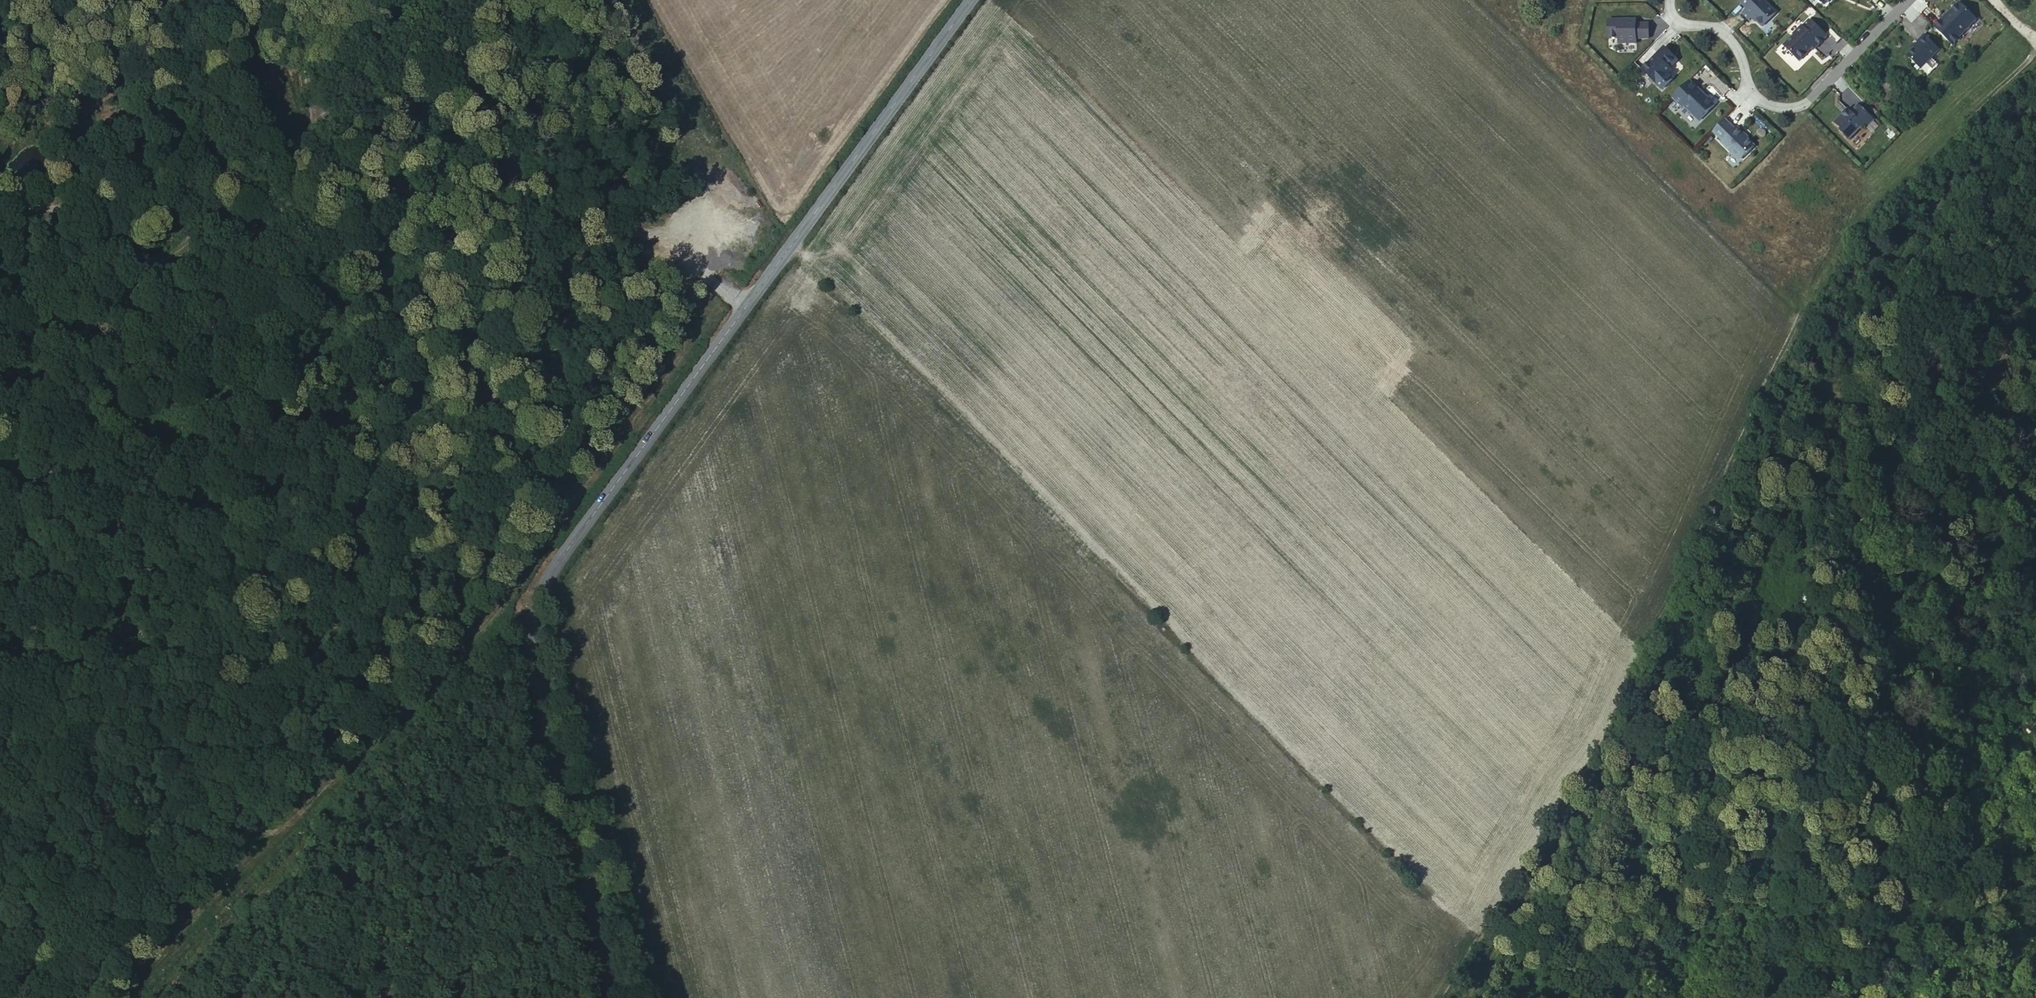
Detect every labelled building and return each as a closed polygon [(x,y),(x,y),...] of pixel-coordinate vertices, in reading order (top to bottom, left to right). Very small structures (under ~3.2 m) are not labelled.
[(1738,6),(1745,13),(1741,17),(1747,23),(1750,20),(1760,30),(1775,16),(1759,0),(1744,0),(1738,6)] [(1938,22),(1930,30),(1949,48),(1957,40),(1956,39),(1972,22),(1956,6),(1946,15),(1947,16),(1940,24),(1938,22)] [(1618,22),(1607,22),(1607,41),(1617,41),(1617,46),(1634,46),(1634,42),(1647,42),(1647,27),(1634,26),(1634,22),(1623,22),(1623,23),(1618,23),(1618,22)] [(1792,37),(1782,47),(1797,63),(1805,55),(1806,53),(1808,50),(1809,51),(1811,49),(1813,51),(1825,39),(1807,22),(1801,28),(1800,28),(1791,36),(1792,37)] [(1915,46),(1903,58),(1917,71),(1935,52),(1920,38),(1913,44),(1915,46)] [(1670,81),(1665,77),(1669,73),(1667,71),(1665,69),(1673,61),(1663,51),(1640,73),(1659,92),(1670,81)] [(1673,61),(1665,69),(1667,71),(1675,63),(1673,61)] [(1863,104),(1877,118),(1883,111),(1882,110),(1898,92),(1884,78),(1880,78),(1877,82),(1877,85),(1867,96),(1869,98),(1863,104)] [(1686,83),(1668,100),(1678,110),(1680,109),(1695,123),(1710,107),(1703,100),(1700,100),(1694,94),(1695,92),(1686,83)] [(1870,123),(1854,107),(1846,115),(1845,113),(1840,118),(1838,118),(1830,125),(1837,132),(1837,135),(1845,143),(1859,128),(1862,131),(1870,123)] [(1721,122),(1710,133),(1715,138),(1726,127),(1721,122)] [(1726,127),(1715,138),(1720,143),(1719,145),(1734,161),(1738,161),(1750,148),(1740,138),(1741,136),(1734,129),(1731,132),(1726,127)]
